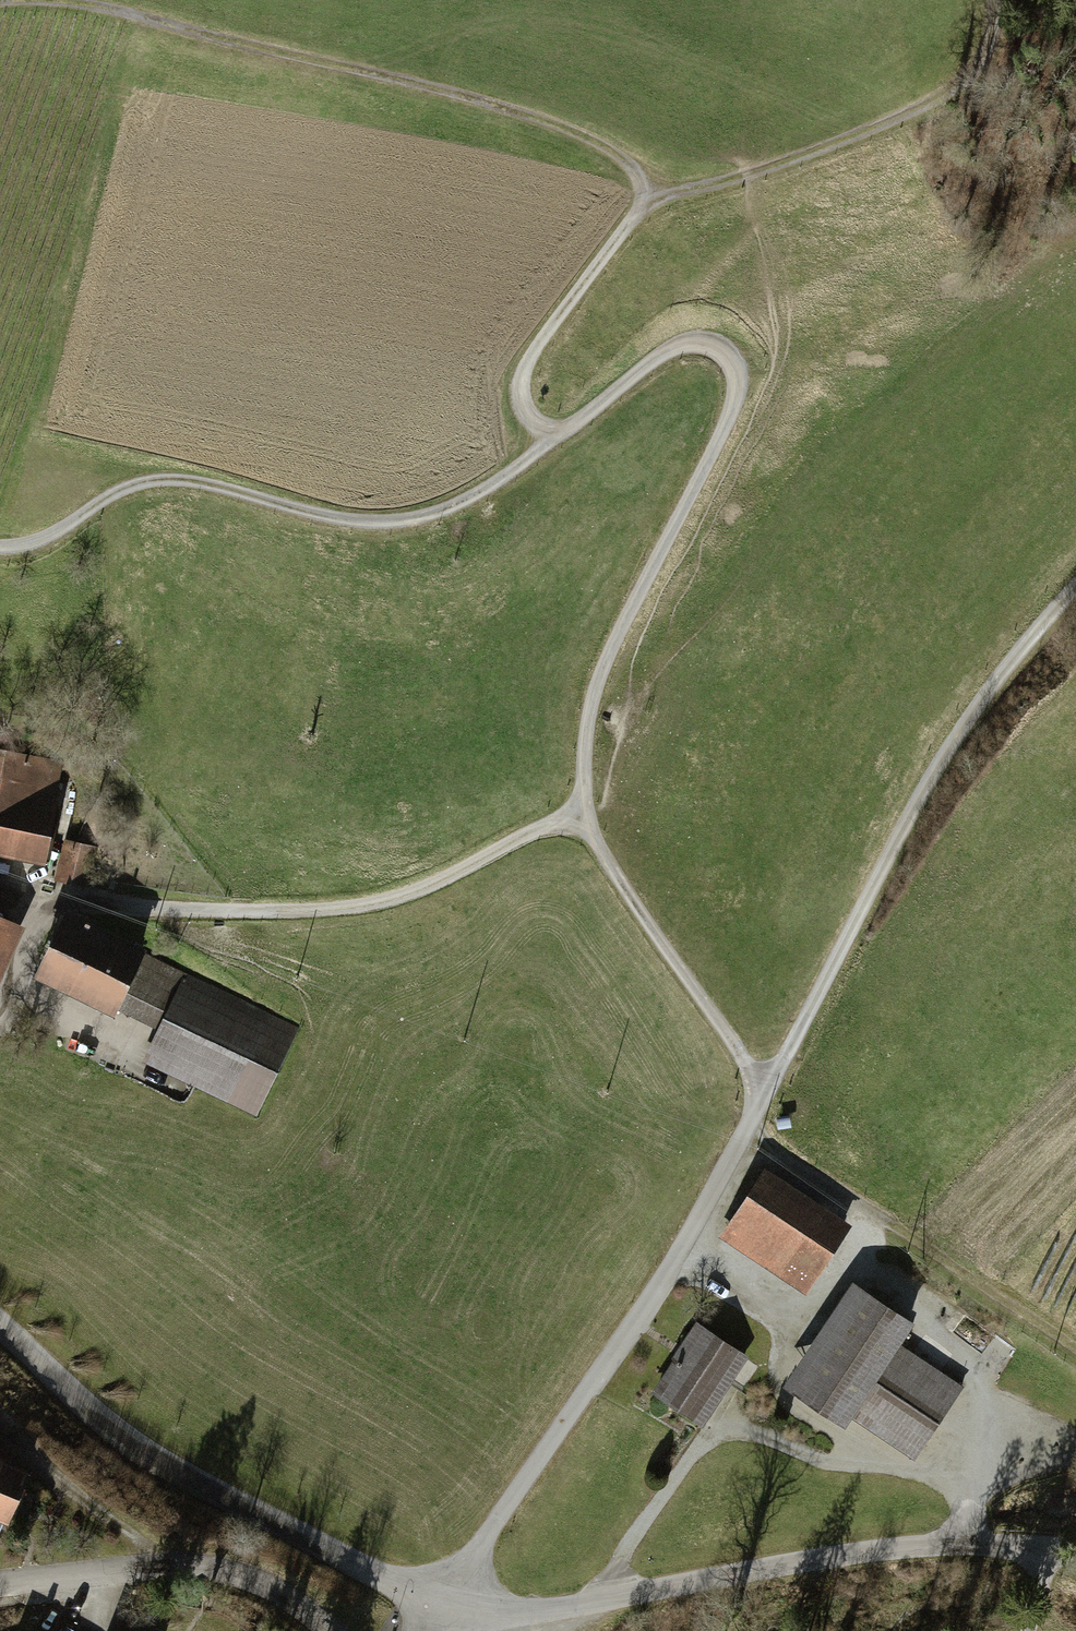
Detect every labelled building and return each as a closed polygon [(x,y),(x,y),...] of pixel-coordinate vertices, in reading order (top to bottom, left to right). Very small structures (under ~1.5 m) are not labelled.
[(41,858),(60,766),(0,753),(0,850),(41,858)] [(94,849),(67,842),(58,877),(86,883),(94,849)] [(140,953),(68,918),(40,974),(113,1009),(114,1007),(140,953)] [(10,925),(0,920),(0,946),(10,925)] [(161,1030),(189,975),(140,953),(114,1007),(161,1030)] [(294,1028),(189,975),(161,1030),(145,1062),(250,1115),(294,1028)] [(840,1231),(762,1180),(728,1232),(805,1283),(840,1231)] [(908,1321),(865,1292),(798,1393),(841,1422),(847,1413),(914,1457),(961,1387),(898,1345),(902,1339),(898,1336),(908,1321)] [(743,1355),(701,1328),(658,1392),(701,1420),(743,1355)] [(0,1444),(0,1521),(20,1473),(2,1466),(10,1449),(0,1444)]
